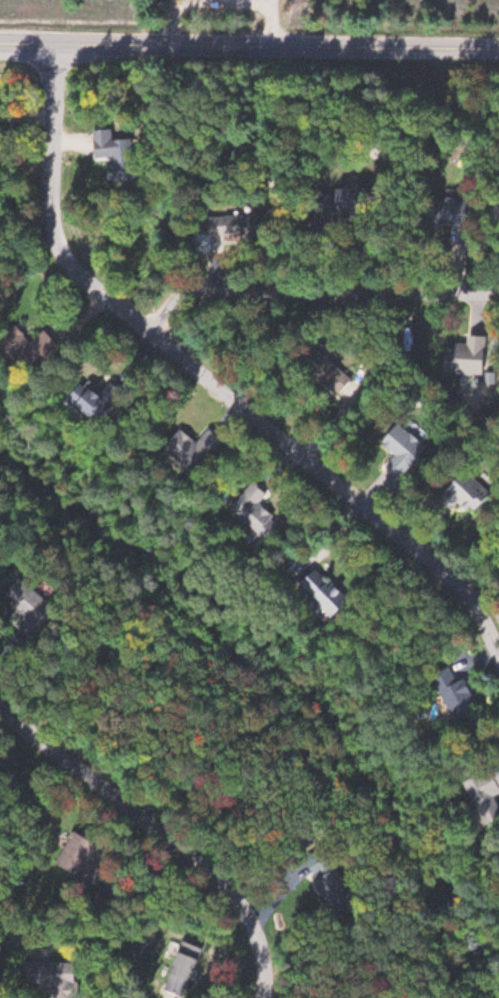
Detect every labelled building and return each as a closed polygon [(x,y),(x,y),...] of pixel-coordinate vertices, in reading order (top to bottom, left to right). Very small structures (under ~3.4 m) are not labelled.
[(120,151),(120,127),(103,127),(103,151),(120,151)] [(120,160),(120,180),(144,180),(144,160),(120,160)] [(214,214),(214,235),(268,234),(268,213),(214,214)] [(52,340),(35,342),(33,328),(14,330),(17,363),(54,359),(52,340)] [(498,336),(498,335),(478,334),(478,342),(455,342),(454,370),(498,370),(498,336)] [(337,360),(332,343),(310,350),(316,367),(337,360)] [(86,404),(107,423),(127,402),(106,383),(86,404)] [(396,466),(409,479),(439,446),(412,421),(393,441),(407,454),(396,466)] [(172,447),(207,474),(234,438),(218,426),(207,440),(188,426),(172,447)] [(452,496),(470,515),(493,493),(474,474),(452,496)] [(272,500),(280,491),(265,478),(241,507),(277,538),(293,519),(272,500)] [(343,618),(358,602),(325,569),(309,584),(343,618)] [(485,708),(472,676),(469,677),(463,661),(440,671),(459,719),(485,708)] [(482,769),(482,813),(498,813),(498,769),(482,769)] [(101,880),(115,844),(78,829),(64,865),(101,880)] [(330,877),(346,910),(369,899),(347,851),(324,862),(331,877),(330,877)] [(211,948),(191,938),(175,970),(196,980),(211,948)] [(84,962),(46,961),(46,993),(84,993),(84,962)]
